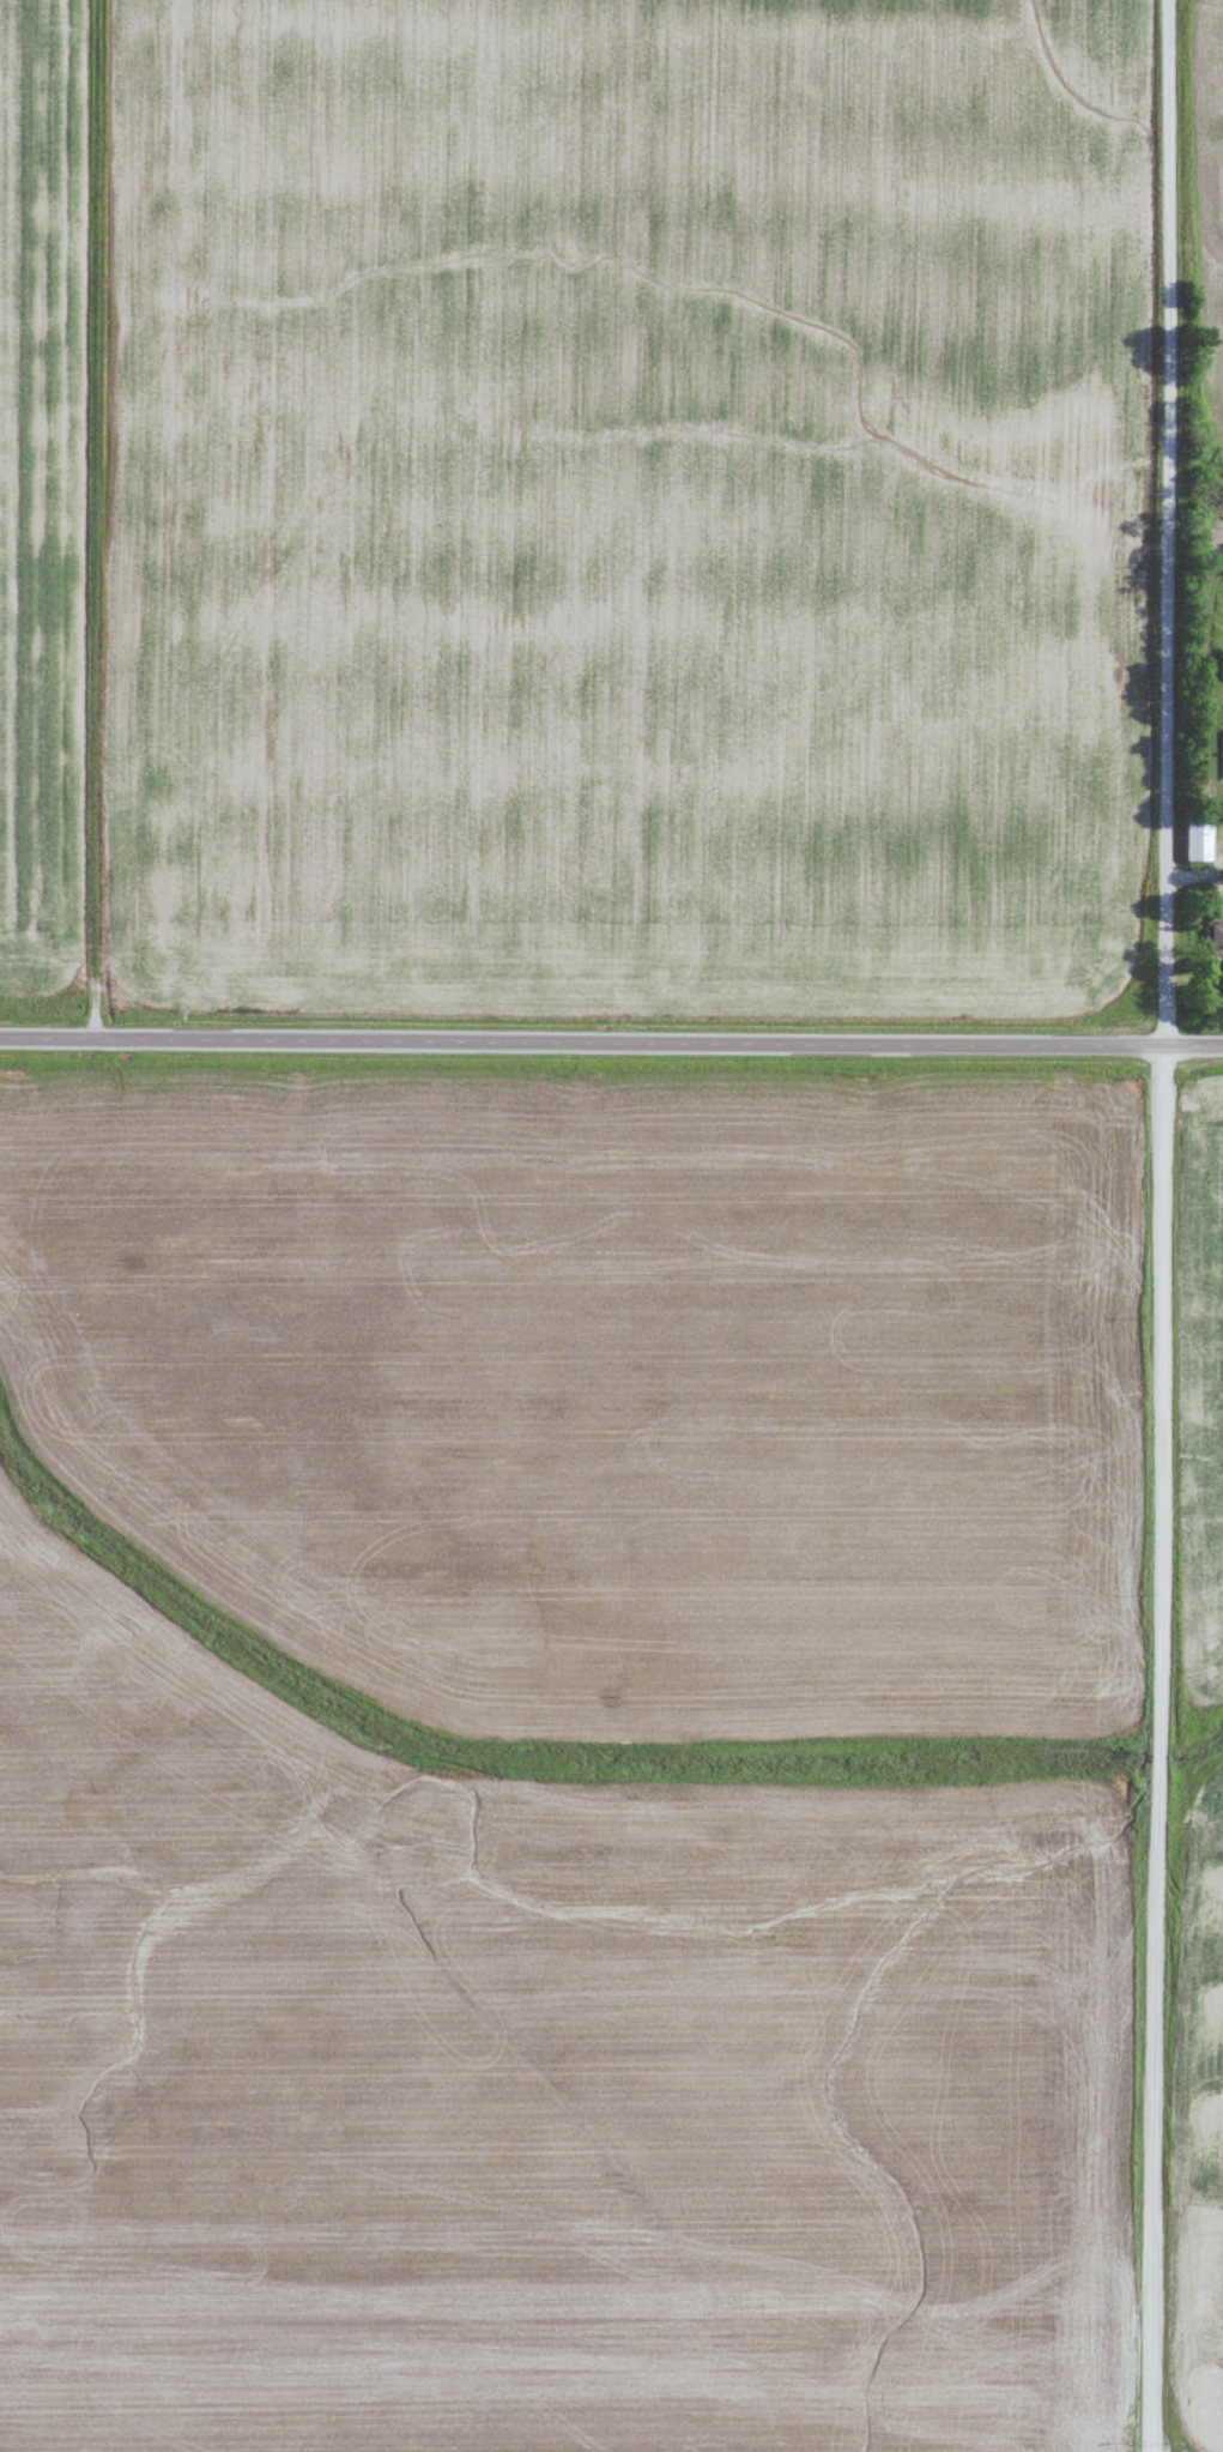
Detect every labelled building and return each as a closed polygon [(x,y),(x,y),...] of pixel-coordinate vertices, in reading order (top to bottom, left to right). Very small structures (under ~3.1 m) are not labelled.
[(1209,860),(1210,811),(1197,810),(1196,819),(1185,819),(1184,860),(1209,860)] [(1209,955),(1222,956),(1222,924),(1209,924),(1209,955)]
